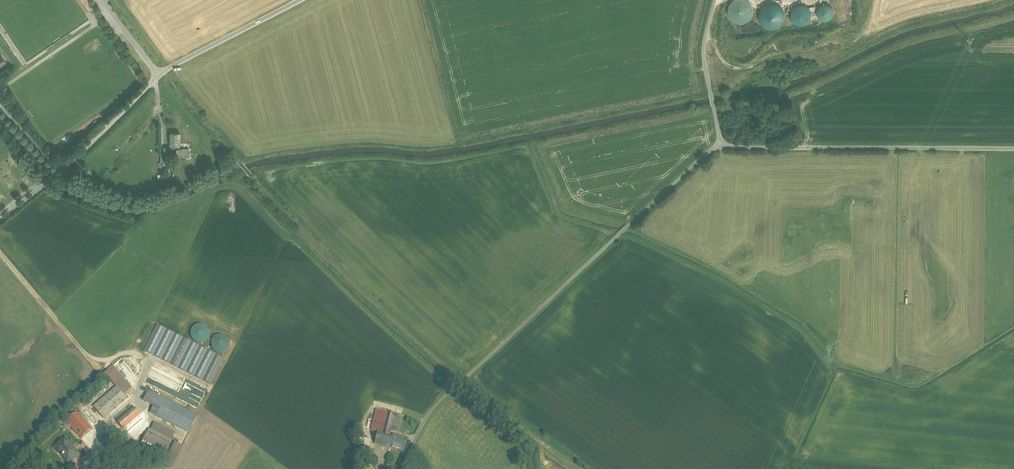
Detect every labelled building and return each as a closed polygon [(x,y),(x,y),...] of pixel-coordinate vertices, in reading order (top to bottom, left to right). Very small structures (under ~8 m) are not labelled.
[(727,10),(728,15),(732,19),(736,21),(741,22),(746,21),(750,17),(752,13),(753,8),(752,3),(749,0),(731,0),(730,1),(727,5),(727,10)] [(771,28),(775,27),(779,25),(782,22),(784,18),(784,14),(783,10),(781,6),(778,4),(774,2),(769,2),(765,3),(762,6),(759,9),(758,13),(758,18),(760,22),(763,25),(766,27),(771,28)] [(810,16),(811,13),(810,9),(808,6),(805,3),(800,2),(797,3),(793,5),(790,9),(789,11),(790,16),(791,19),(792,21),(794,22),(797,24),(801,24),(805,23),(807,21),(809,19),(810,16)] [(818,6),(817,7),(816,11),(818,15),(820,18),(824,19),(827,19),(830,18),(832,15),(833,12),(833,9),(833,7),(831,4),(828,3),(827,2),(824,2),(822,3),(819,5),(818,6)] [(818,6),(808,6),(810,9),(811,13),(810,16),(809,19),(820,18),(818,15),(816,11),(817,7),(818,6)] [(180,132),(171,132),(171,144),(175,144),(175,148),(177,148),(180,148),(180,132)] [(180,148),(177,148),(177,156),(185,156),(185,148),(180,148)] [(187,340),(158,326),(145,351),(211,385),(224,359),(187,340)] [(132,388),(113,367),(105,373),(117,387),(124,395),(132,388)] [(117,387),(94,407),(104,419),(127,399),(124,395),(117,387)] [(159,397),(150,392),(145,400),(155,405),(159,397)] [(198,416),(159,397),(155,405),(151,413),(189,433),(198,416)] [(135,408),(118,423),(123,429),(140,414),(135,408)] [(395,414),(376,410),(371,430),(378,432),(390,435),(395,414)] [(92,429),(78,412),(67,422),(82,438),(92,429)] [(175,433),(155,423),(151,430),(172,440),(175,433)] [(151,430),(149,429),(141,445),(164,456),(172,440),(151,430)] [(390,435),(378,432),(375,444),(404,452),(408,439),(390,435)] [(117,452),(103,435),(98,439),(109,451),(103,456),(106,461),(117,452)] [(79,454),(65,438),(54,447),(62,456),(62,457),(63,457),(68,463),(79,454)] [(141,445),(140,444),(136,442),(133,447),(161,461),(164,456),(141,445)] [(175,442),(164,464),(171,468),(182,446),(175,442)]
